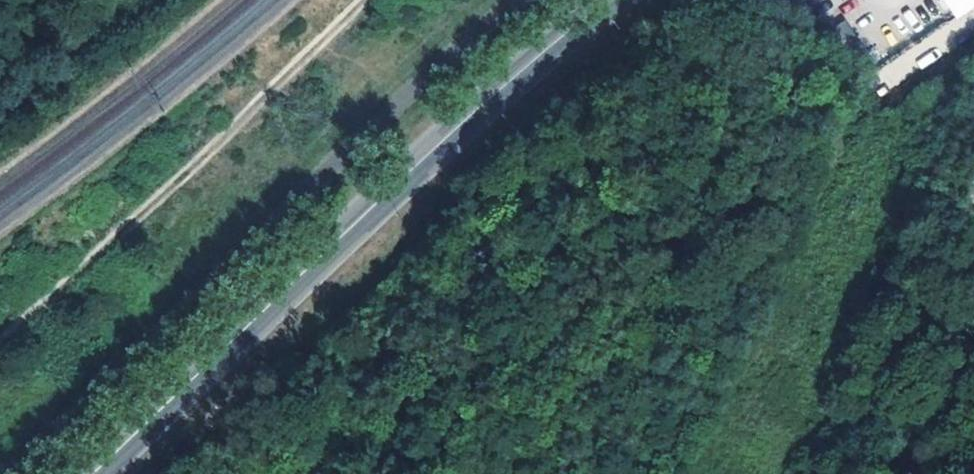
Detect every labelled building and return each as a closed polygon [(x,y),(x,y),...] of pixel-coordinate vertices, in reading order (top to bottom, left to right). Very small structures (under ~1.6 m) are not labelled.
[(955,19),(973,6),(973,0),(942,0),(955,19)] [(852,81),(871,67),(843,25),(823,38),(852,81)]
